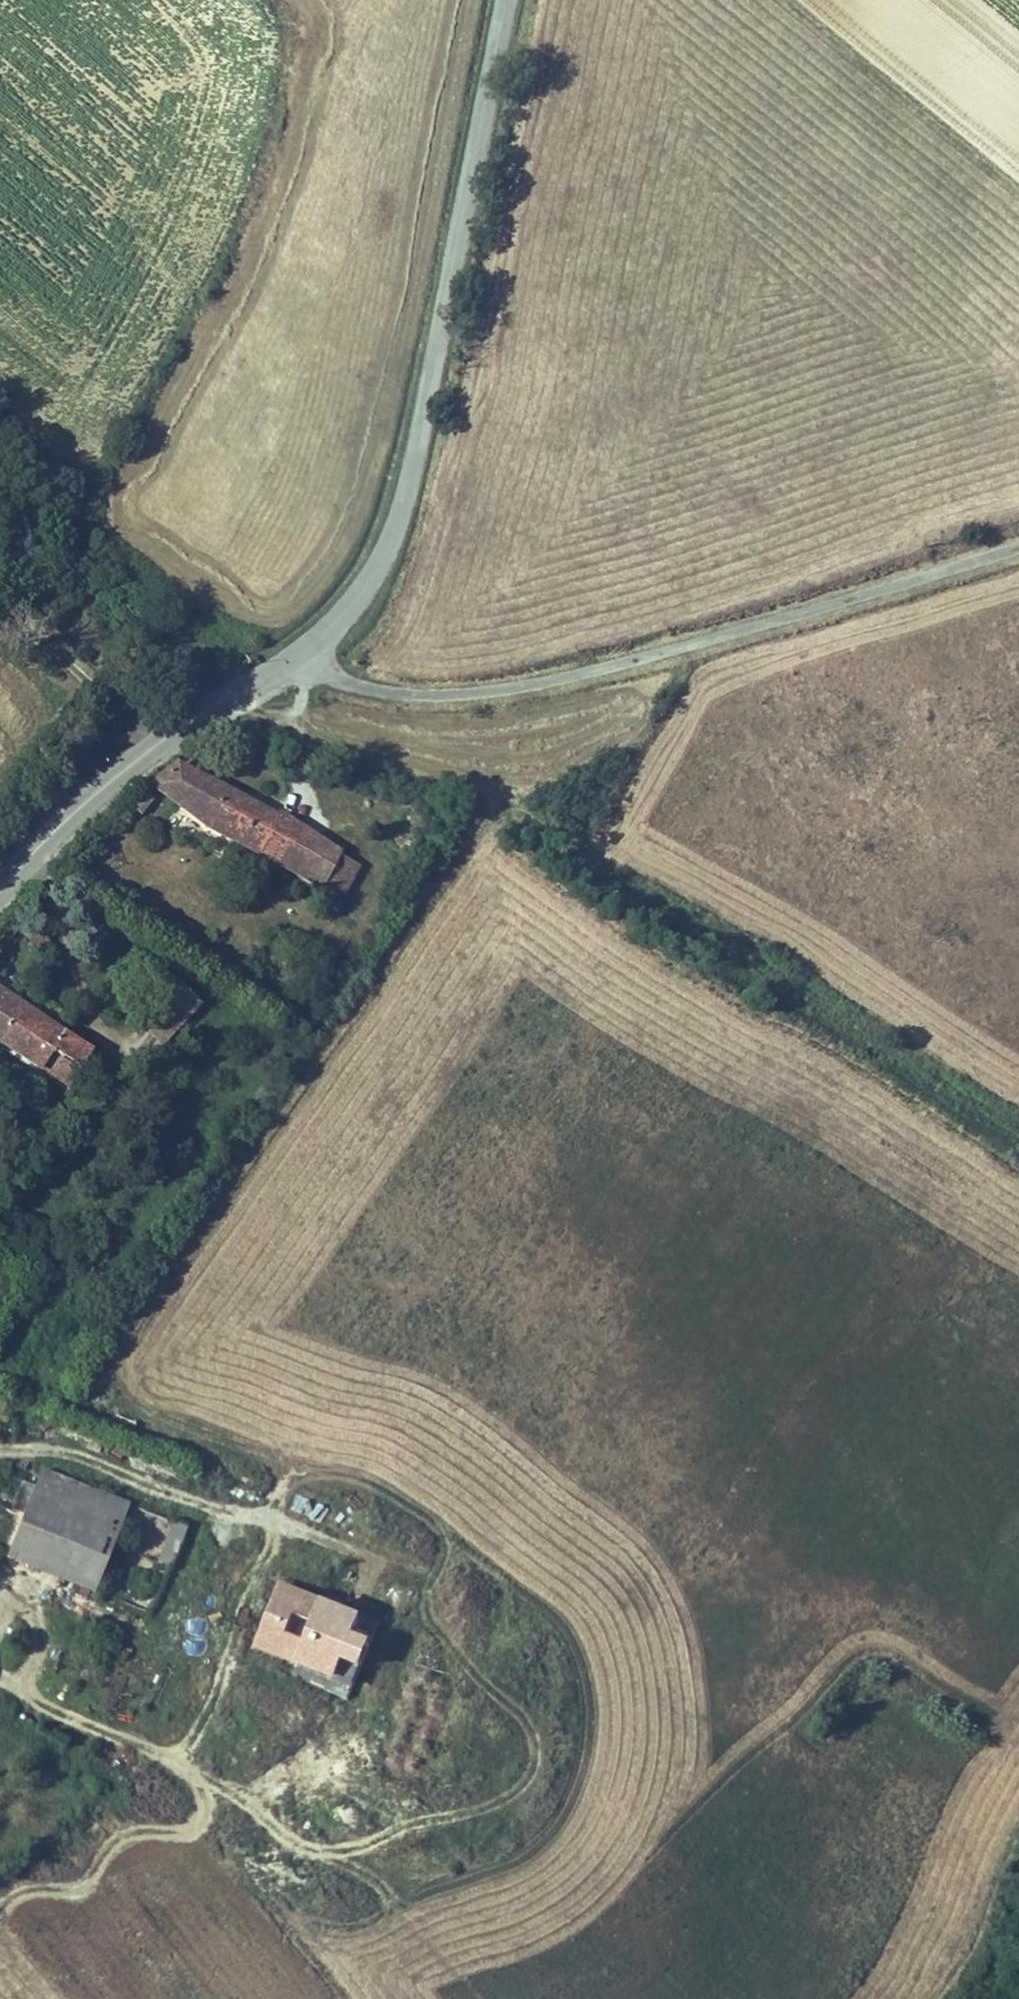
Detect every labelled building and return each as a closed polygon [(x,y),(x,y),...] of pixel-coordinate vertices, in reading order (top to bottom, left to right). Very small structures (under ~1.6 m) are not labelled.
[(211,830),(255,855),(279,815),(179,761),(148,786),(211,830)] [(143,818),(156,801),(141,789),(128,806),(143,818)] [(346,852),(281,812),(279,815),(255,855),(323,893),(325,889),(344,856),(346,852)] [(364,867),(344,856),(325,889),(345,901),(364,867)] [(165,1048),(204,1006),(177,980),(137,1022),(165,1048)] [(2,1046),(28,1009),(0,990),(0,1045),(2,1046)] [(95,1054),(28,1009),(2,1046),(70,1092),(95,1054)] [(28,1518),(10,1561),(92,1594),(129,1505),(48,1472),(40,1491),(23,1484),(12,1512),(28,1518)] [(163,1543),(157,1561),(172,1566),(185,1527),(155,1516),(147,1538),(163,1543)] [(382,1626),(281,1585),(253,1652),(354,1693),(382,1626)]
